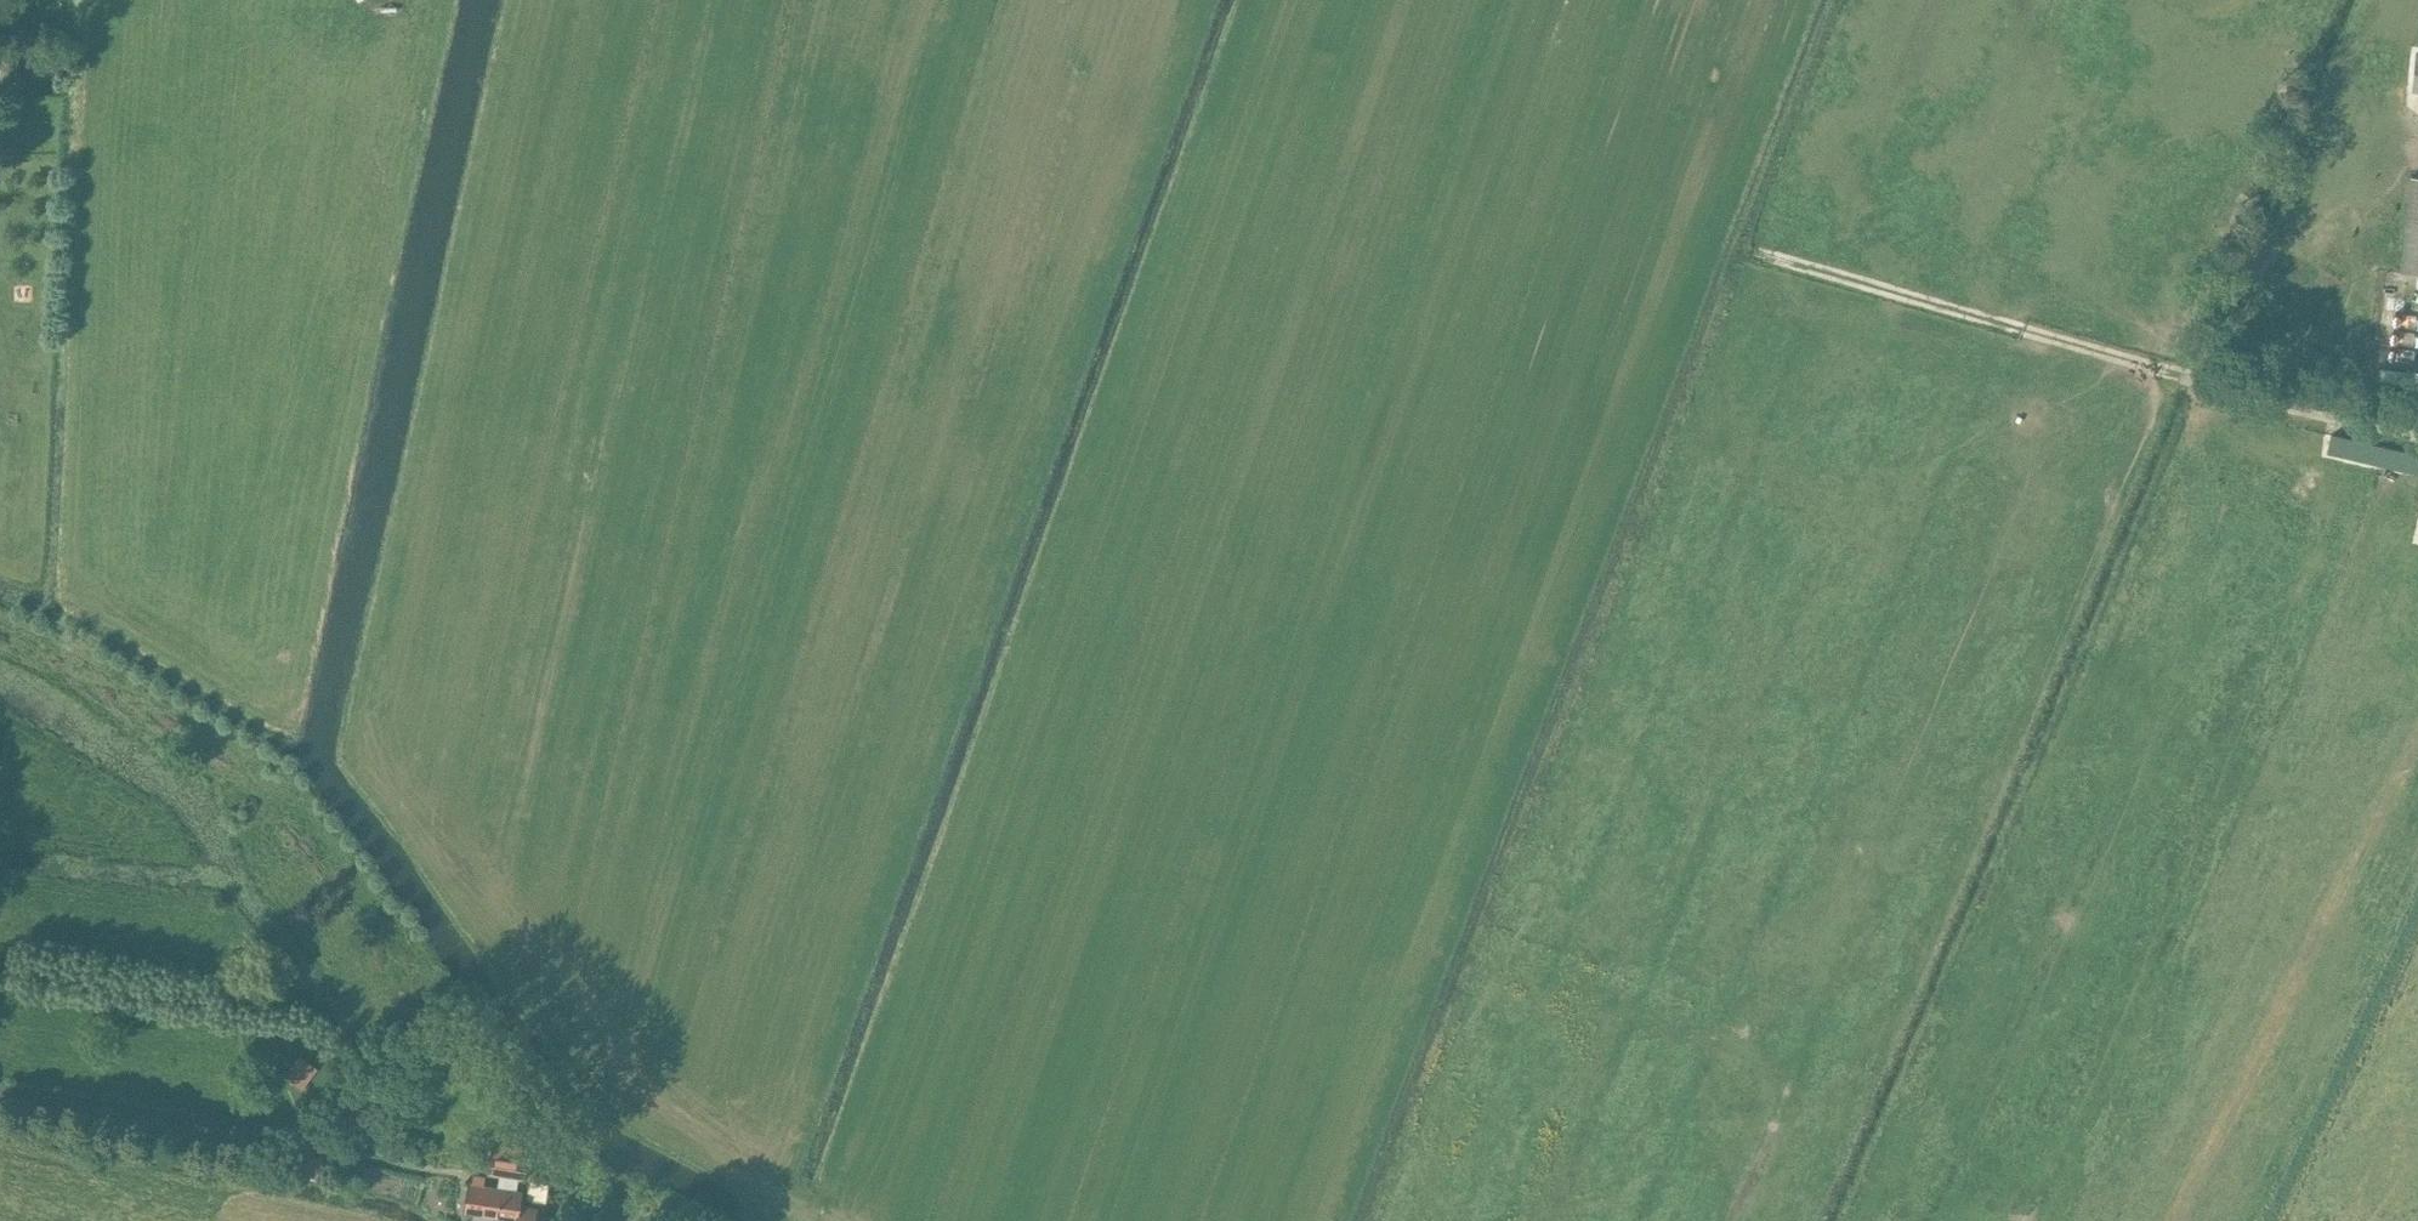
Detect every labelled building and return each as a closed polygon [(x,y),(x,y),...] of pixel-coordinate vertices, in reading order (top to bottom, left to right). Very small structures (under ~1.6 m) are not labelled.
[(2318,318),(2314,363),(2417,371),(2417,326),(2318,318)] [(284,1078),(305,1090),(319,1065),(297,1053),(284,1078)] [(539,1208),(520,1205),(522,1191),(516,1190),(519,1178),(526,1179),(531,1157),(522,1155),(526,1130),(498,1124),(488,1174),(500,1176),(498,1187),(485,1185),(486,1177),(473,1175),(467,1211),(517,1219),(517,1220),(537,1220),(539,1208)]
